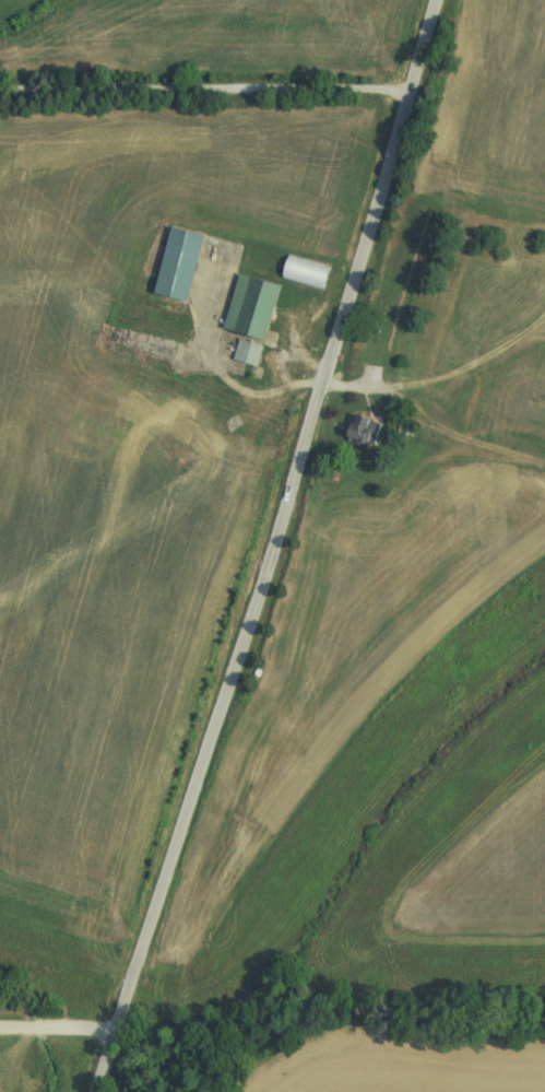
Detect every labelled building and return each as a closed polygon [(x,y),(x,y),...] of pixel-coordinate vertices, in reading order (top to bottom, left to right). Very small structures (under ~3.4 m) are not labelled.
[(188,300),(203,234),(170,226),(155,293),(188,300)] [(281,277),(323,290),(330,269),(287,256),(281,277)] [(279,283),(235,274),(224,329),(268,338),(279,283)] [(254,365),(260,347),(238,340),(232,358),(254,365)] [(356,415),(349,438),(374,445),(381,421),(356,415)]
